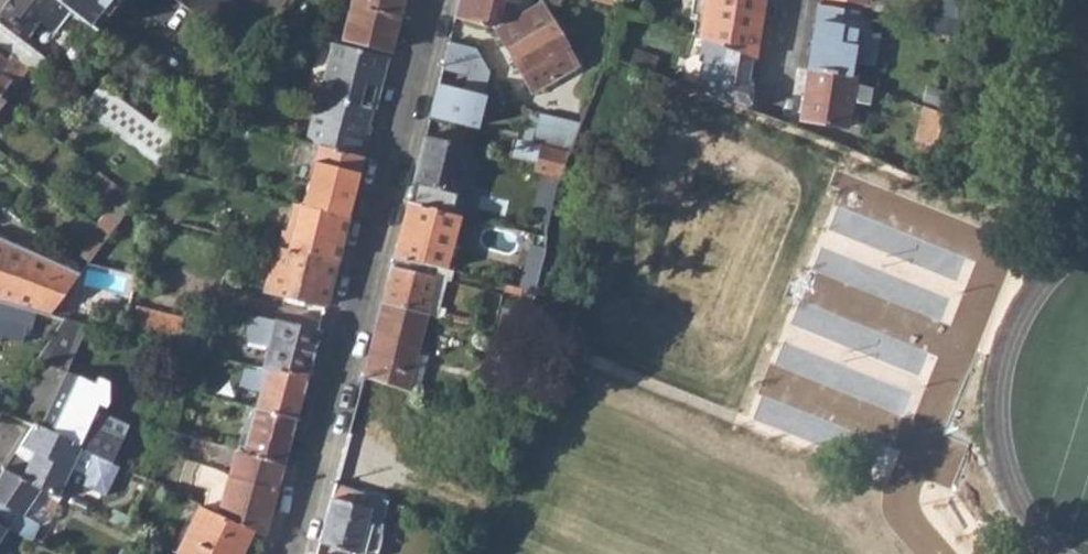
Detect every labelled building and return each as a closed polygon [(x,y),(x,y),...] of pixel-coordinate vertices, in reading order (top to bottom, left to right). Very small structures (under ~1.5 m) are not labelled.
[(28,36),(40,19),(50,27),(65,9),(54,0),(10,0),(0,13),(0,14),(28,36)] [(65,9),(87,25),(99,9),(105,14),(116,0),(54,0),(65,9)] [(247,51),(255,40),(264,26),(229,0),(179,0),(247,51)] [(399,17),(403,0),(352,0),(351,4),(399,17)] [(455,16),(488,25),(492,5),(500,7),(502,0),(516,3),(516,0),(459,0),(455,16)] [(514,13),(516,3),(502,0),(500,7),(500,9),(514,13)] [(614,8),(615,0),(592,0),(591,2),(614,8)] [(754,57),(763,0),(703,0),(697,37),(724,47),(754,57)] [(953,37),(955,21),(956,0),(944,0),(944,18),(926,15),(923,32),(953,37)] [(496,27),(532,91),(582,67),(570,37),(540,3),(496,27)] [(342,37),(390,51),(399,17),(351,4),(342,37)] [(843,21),(843,16),(843,10),(818,5),(807,70),(846,77),(848,66),(871,71),(874,54),(861,52),(866,26),(843,21)] [(99,9),(87,25),(93,30),(105,14),(99,9)] [(867,20),(843,16),(843,21),(866,26),(867,20)] [(35,72),(44,60),(0,26),(0,46),(10,54),(23,63),(35,72)] [(745,107),(754,57),(724,47),(697,37),(694,59),(699,58),(694,88),(745,107)] [(444,61),(469,68),(475,69),(484,64),(475,49),(449,42),(444,61)] [(335,43),(321,96),(370,109),(374,111),(380,86),(377,84),(380,74),(384,76),(388,57),(335,43)] [(5,59),(0,66),(0,74),(10,82),(23,63),(10,54),(5,59)] [(438,85),(429,116),(483,133),(489,72),(484,64),(475,69),(469,68),(463,91),(438,85)] [(798,127),(843,145),(853,81),(854,78),(846,77),(807,70),(798,127)] [(10,82),(0,74),(0,95),(10,82)] [(83,107),(161,165),(178,142),(99,86),(83,107)] [(366,126),(370,109),(321,96),(319,96),(307,142),(316,145),(363,157),(367,140),(362,138),(366,126)] [(916,141),(935,145),(942,114),(923,108),(916,141)] [(533,141),(567,149),(579,121),(540,112),(533,141)] [(412,183),(455,194),(468,146),(425,135),(412,183)] [(530,215),(547,219),(553,187),(567,151),(512,138),(509,153),(535,161),(534,168),(541,170),(530,215)] [(301,204),(347,217),(363,157),(316,145),(301,204)] [(96,225),(109,234),(126,212),(134,201),(122,192),(96,225)] [(408,201),(394,254),(447,268),(461,214),(408,201)] [(281,231),(277,248),(335,262),(347,217),(301,204),(298,204),(291,233),(281,231)] [(80,253),(88,260),(102,241),(94,235),(80,253)] [(47,316),(84,266),(58,246),(50,261),(0,239),(0,302),(34,312),(47,316)] [(263,289),(275,248),(274,248),(255,243),(244,284),(263,289)] [(524,277),(534,280),(542,249),(532,246),(524,277)] [(263,289),(325,303),(335,262),(277,248),(275,248),(263,289)] [(394,254),(391,265),(434,276),(424,314),(436,317),(447,268),(394,254)] [(381,301),(424,314),(434,276),(391,265),(381,301)] [(509,335),(520,338),(532,290),(522,288),(516,310),(504,307),(498,332),(509,335)] [(363,374),(417,393),(419,386),(407,382),(424,314),(381,301),(363,374)] [(0,302),(0,337),(0,336),(20,341),(24,327),(29,329),(34,312),(0,302)] [(181,321),(129,307),(120,335),(174,350),(179,330),(181,321)] [(37,358),(64,372),(84,327),(61,320),(46,343),(37,358)] [(261,368),(306,374),(317,332),(273,321),(261,368)] [(253,408),(294,418),(306,374),(261,368),(256,368),(245,406),(253,408)] [(42,432),(98,458),(111,464),(121,440),(96,429),(88,424),(96,405),(89,402),(96,388),(92,386),(69,374),(42,432)] [(97,377),(92,386),(96,388),(89,402),(96,405),(88,424),(96,429),(108,402),(107,382),(97,377)] [(171,388),(181,390),(183,382),(174,380),(171,388)] [(242,453),(283,463),(294,418),(253,408),(242,453)] [(21,445),(37,452),(24,478),(37,485),(59,496),(72,468),(89,476),(85,485),(107,496),(120,468),(111,464),(98,458),(42,432),(33,428),(21,445)] [(217,513),(253,529),(264,534),(283,463),(242,453),(220,447),(218,456),(231,460),(224,487),(212,483),(211,486),(205,484),(202,495),(208,497),(208,499),(220,503),(217,513)] [(17,530),(24,515),(23,514),(37,485),(24,478),(5,469),(0,477),(0,521),(15,529),(17,530)] [(319,542),(346,550),(344,553),(346,553),(380,553),(381,549),(382,527),(367,522),(375,496),(334,483),(319,542)] [(181,553),(242,553),(253,529),(217,513),(196,503),(189,519),(183,516),(174,534),(180,537),(174,551),(181,553)] [(108,519),(126,528),(132,517),(113,507),(108,519)] [(3,550),(15,529),(0,521),(0,547),(3,550)]
